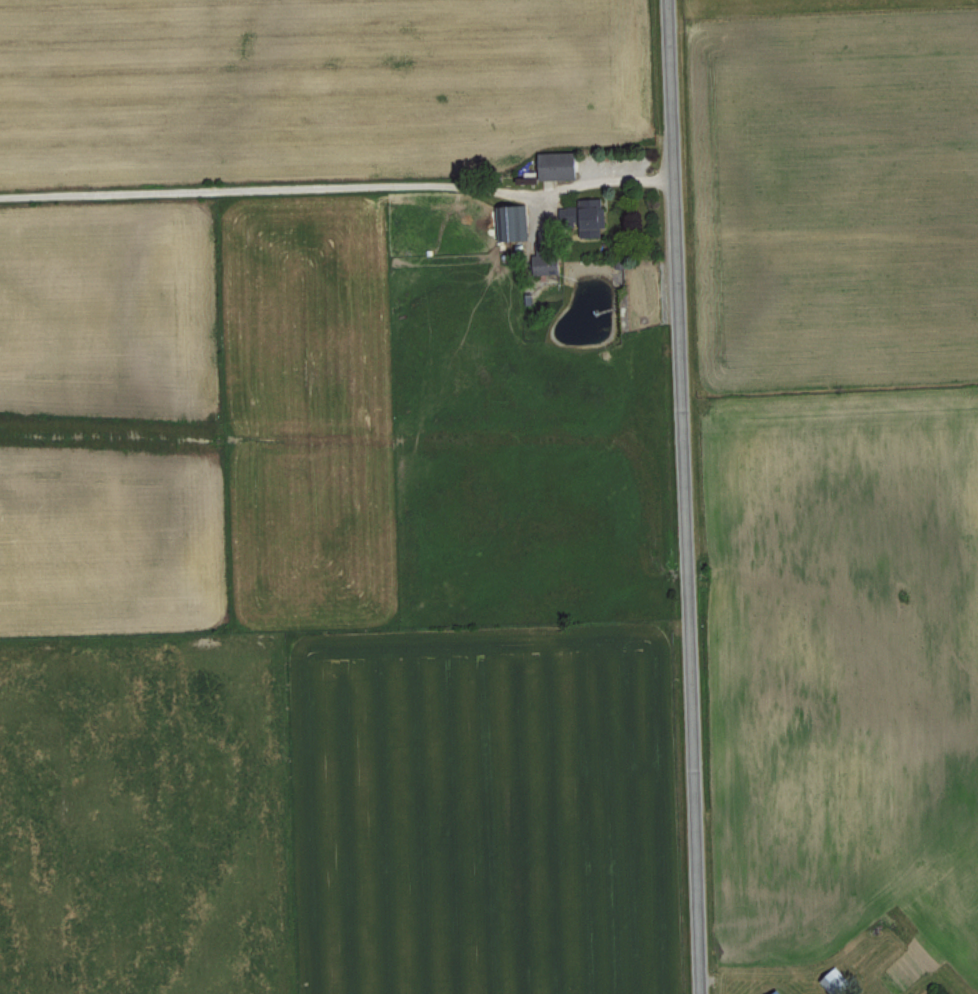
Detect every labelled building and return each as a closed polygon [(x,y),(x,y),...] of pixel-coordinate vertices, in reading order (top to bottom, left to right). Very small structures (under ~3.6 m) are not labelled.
[(542,180),(582,179),(581,151),(541,152),(542,180)] [(502,241),(530,241),(529,205),(501,205),(502,241)] [(538,273),(563,274),(563,253),(552,253),(552,235),(544,234),(543,242),(539,241),(538,273)] [(839,966),(824,980),(836,993),(844,993),(855,984),(839,966)]
